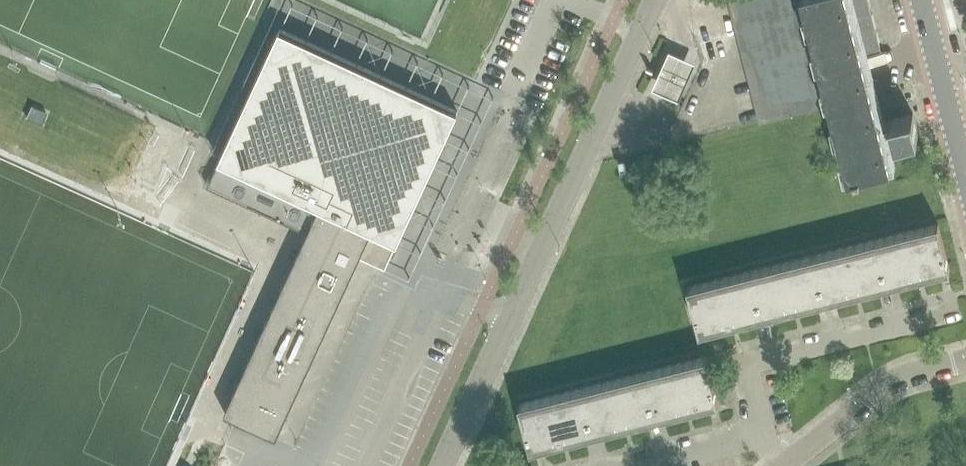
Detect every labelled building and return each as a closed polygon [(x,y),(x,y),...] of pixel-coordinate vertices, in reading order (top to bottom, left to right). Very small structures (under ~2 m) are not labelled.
[(750,85),(759,121),(828,102),(847,176),(853,174),(854,178),(861,176),(860,173),(889,166),(883,144),(917,135),(912,114),(880,122),(870,85),(863,56),(882,51),(868,0),(728,0),(750,85)] [(279,29),(207,186),(307,232),(224,412),(276,437),(360,256),(385,268),(457,111),(279,29)] [(696,61),(669,50),(653,86),(679,98),(696,61)] [(32,104),(27,116),(42,123),(48,110),(32,104)] [(875,240),(887,285),(948,270),(949,271),(950,270),(938,224),(936,224),(937,225),(875,240)] [(887,285),(875,240),(813,256),(825,301),(887,285)] [(825,301),(813,256),(751,272),(762,317),(825,301)] [(762,317),(751,272),(690,287),(689,286),(688,286),(700,334),(701,333),(701,332),(762,317)] [(335,318),(351,324),(366,289),(350,282),(335,318)] [(644,372),(655,418),(716,402),(717,402),(718,402),(706,355),(705,356),(644,372)] [(655,418),(644,372),(582,388),(593,434),(655,418)] [(593,434),(582,388),(521,404),(520,403),(519,403),(531,450),(532,450),(532,449),(593,434)]
